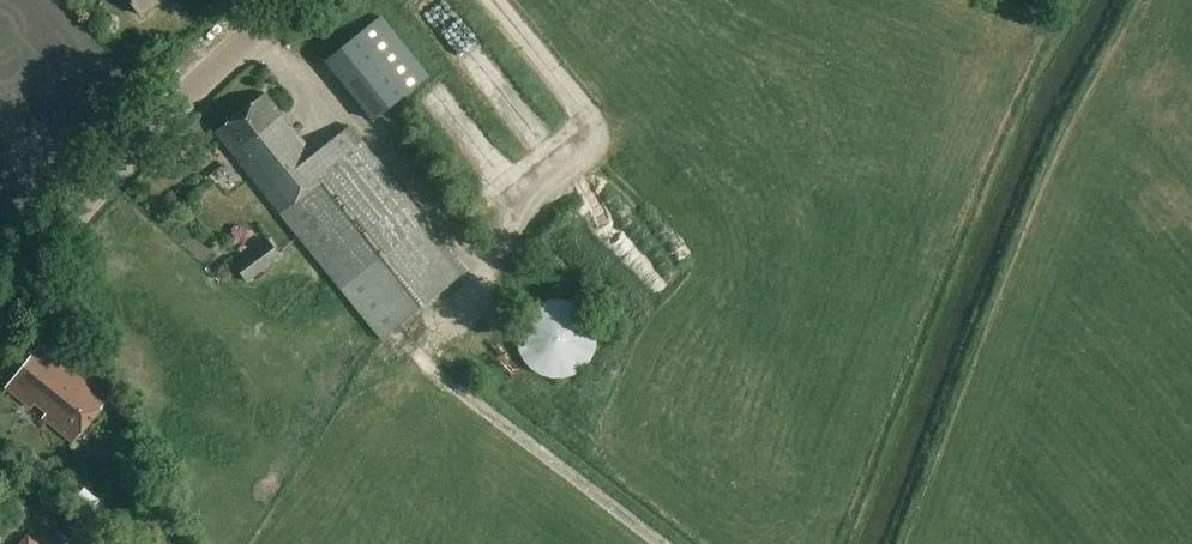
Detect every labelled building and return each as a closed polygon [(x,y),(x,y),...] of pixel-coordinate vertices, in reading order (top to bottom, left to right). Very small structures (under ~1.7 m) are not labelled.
[(157,0),(129,0),(141,14),(157,0)] [(324,62),(372,122),(428,77),(380,17),(324,62)] [(305,158),(295,145),(301,140),(265,95),(213,135),(291,230),(380,340),(466,271),(348,126),(312,156),(311,154),(305,158)] [(268,240),(234,265),(247,282),(281,258),(268,240)] [(565,379),(577,375),(586,368),(593,359),(598,347),(598,336),(595,324),(589,314),(580,306),(569,301),(557,300),(546,302),(535,307),(526,315),(521,326),(518,338),(519,349),(524,360),(532,369),(542,376),(553,379),(565,379)] [(40,418),(71,443),(105,401),(38,348),(4,390),(29,409),(33,404),(44,412),(40,418)]
